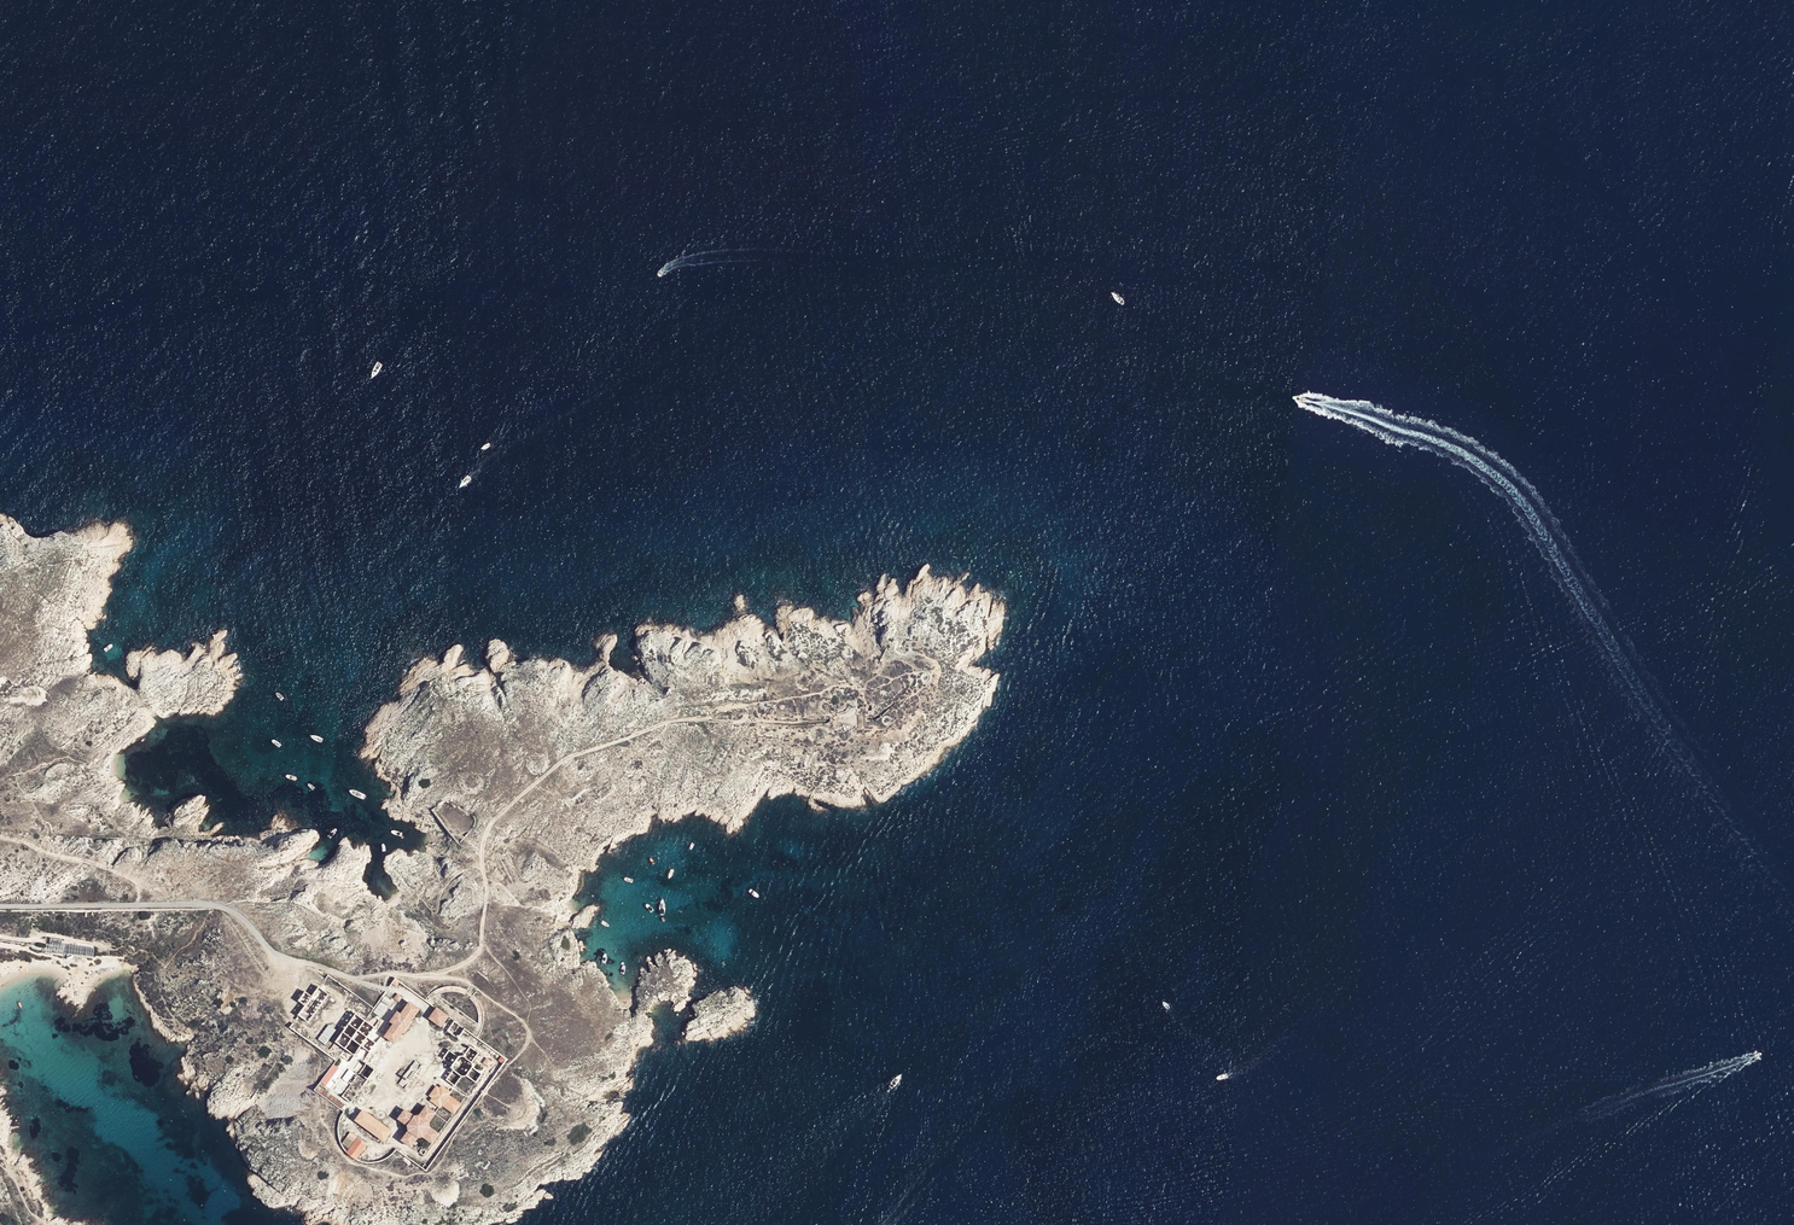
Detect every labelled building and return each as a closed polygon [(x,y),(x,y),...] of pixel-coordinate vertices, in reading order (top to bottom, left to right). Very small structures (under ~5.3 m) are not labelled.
[(319,987),(311,998),(321,1005),(329,993),(319,987)] [(393,1024),(383,1037),(394,1045),(420,1010),(409,1002),(401,1013),(397,1011),(389,1022),(393,1024)] [(436,1008),(429,1018),(442,1027),(449,1017),(436,1008)] [(329,1024),(318,1039),(325,1044),(336,1029),(329,1024)] [(487,1059),(483,1063),(488,1067),(492,1063),(487,1059)] [(321,1083),(327,1087),(339,1067),(333,1064),(321,1083)] [(436,1086),(429,1095),(432,1097),(429,1100),(440,1108),(441,1106),(454,1114),(461,1104),(449,1095),(450,1092),(441,1085),(438,1088),(436,1086)] [(404,1109),(397,1119),(407,1126),(407,1131),(401,1140),(411,1148),(417,1139),(422,1138),(429,1142),(432,1144),(439,1134),(430,1128),(429,1123),(435,1113),(426,1106),(419,1115),(414,1116),(404,1109)] [(392,1131),(362,1109),(354,1120),(384,1142),(392,1131)] [(367,1145),(357,1137),(346,1153),(356,1160),(367,1145)]
